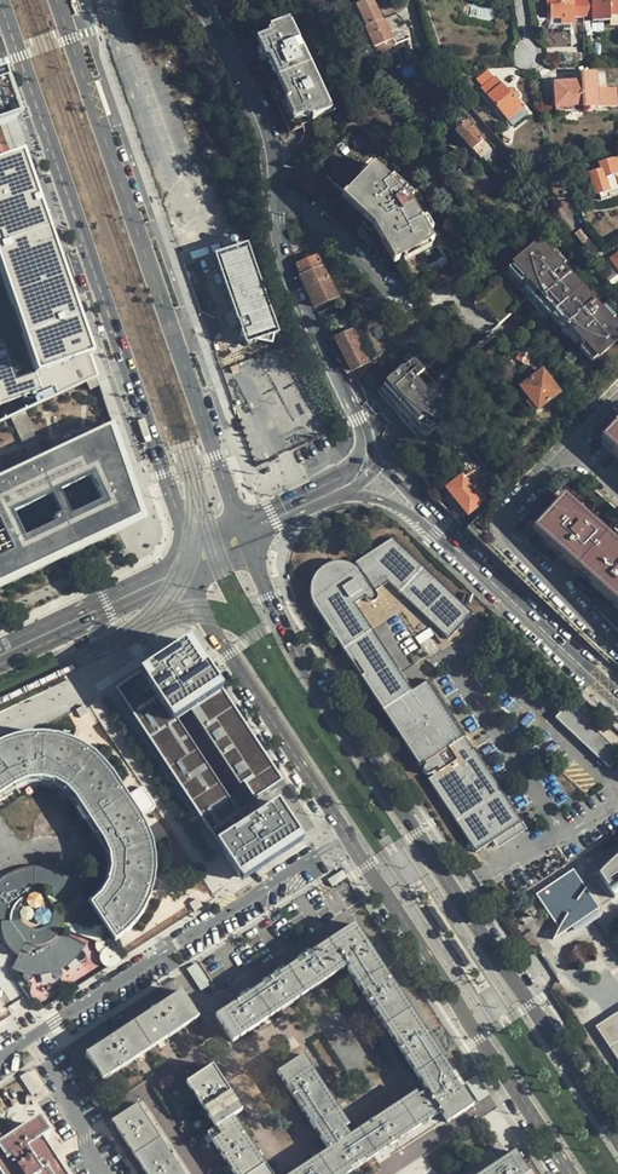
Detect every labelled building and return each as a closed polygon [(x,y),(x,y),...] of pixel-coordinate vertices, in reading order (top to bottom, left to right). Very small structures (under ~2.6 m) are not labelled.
[(375,0),(365,0),(359,2),(370,26),(367,28),(376,46),(396,38),(386,17),(383,18),(375,0)] [(583,0),(546,0),(546,6),(549,6),(549,14),(549,16),(557,16),(557,20),(572,20),(572,12),(582,12),(583,0)] [(582,12),(592,12),(592,16),(609,17),(609,11),(617,12),(617,0),(583,0),(582,12)] [(609,17),(609,22),(617,22),(617,12),(609,11),(609,17)] [(330,110),(288,18),(269,27),(272,33),(249,45),(260,68),(262,71),(265,72),(269,71),(277,68),(281,76),(272,80),(271,82),(270,85),(270,88),(287,125),(288,129),(330,110)] [(578,71),(578,74),(578,79),(561,79),(551,80),(554,103),(558,103),(579,102),(580,103),(604,103),(602,82),(594,83),(593,71),(578,71)] [(517,98),(498,79),(485,92),(487,94),(485,96),(487,100),(490,98),(509,119),(507,121),(510,125),(527,109),(518,98),(517,98)] [(490,149),(466,123),(455,134),(474,156),(478,160),(490,149)] [(613,158),(611,155),(600,159),(600,158),(582,165),(585,174),(587,173),(596,194),(599,193),(602,198),(610,195),(610,193),(617,190),(617,156),(613,158)] [(18,156),(0,162),(0,405),(39,392),(41,404),(96,378),(73,314),(54,256),(18,156)] [(373,164),(344,193),(368,216),(375,223),(395,260),(414,250),(432,240),(422,220),(413,201),(411,199),(413,195),(410,193),(407,195),(373,164)] [(375,223),(368,216),(362,223),(369,229),(375,223)] [(582,231),(575,236),(585,249),(587,248),(589,252),(595,248),(582,231)] [(539,235),(512,258),(595,355),(617,335),(617,326),(539,235)] [(247,346),(280,335),(250,243),(216,254),(247,346)] [(310,256),(293,263),(292,264),(312,306),(337,294),(315,249),(308,252),(310,256)] [(345,311),(340,300),(315,313),(327,340),(333,338),(350,329),(353,327),(351,323),(332,333),(326,321),(345,311)] [(351,323),(345,311),(326,321),(332,333),(351,323)] [(333,338),(349,371),(366,362),(350,329),(333,338)] [(327,340),(343,373),(349,371),(333,338),(327,340)] [(417,381),(425,373),(413,360),(383,386),(428,437),(458,410),(440,390),(432,397),(417,381)] [(559,396),(541,372),(514,394),(522,404),(520,408),(524,414),(528,412),(530,414),(553,396),(555,399),(559,396)] [(440,390),(425,373),(417,381),(432,397),(440,390)] [(428,437),(383,386),(377,392),(421,442),(428,437)] [(16,412),(1,419),(24,465),(39,458),(16,412)] [(617,419),(613,425),(615,427),(604,439),(601,443),(617,458),(617,420),(617,419)] [(473,434),(479,429),(476,423),(462,432),(473,449),(480,445),(473,434)] [(91,544),(145,519),(104,426),(39,458),(24,465),(0,477),(0,587),(58,560),(91,544)] [(427,483),(438,473),(427,461),(416,471),(427,483)] [(501,476),(498,466),(492,467),(496,477),(501,476)] [(461,476),(446,489),(451,495),(467,514),(483,501),(461,476)] [(451,495),(446,489),(440,494),(445,501),(451,495)] [(592,526),(562,499),(534,531),(532,535),(577,575),(617,611),(617,550),(592,526)] [(483,501),(467,514),(470,518),(485,504),(483,501)] [(415,692),(355,604),(362,598),(367,596),(368,598),(370,600),(378,598),(379,595),(380,592),(391,582),(452,638),(474,613),(392,538),(359,573),(354,570),(348,567),(342,566),(337,566),(332,568),(327,571),(319,579),(317,590),(318,597),(320,601),(315,606),(413,753),(417,750),(419,753),(418,755),(417,759),(420,762),(423,763),(425,762),(426,764),(422,766),(478,853),(526,822),(432,682),(416,692),(415,692)] [(188,643),(143,672),(177,724),(222,695),(188,643)] [(177,724),(143,672),(115,691),(217,846),(225,841),(236,834),(245,828),(178,726),(196,715),(255,804),(268,794),(277,789),(238,730),(243,727),(229,705),(222,695),(177,724)] [(87,702),(75,709),(80,717),(91,710),(87,702)] [(564,719),(613,764),(617,759),(617,744),(576,706),(564,719)] [(19,786),(22,785),(23,784),(26,783),(28,783),(30,782),(32,782),(35,781),(37,781),(39,781),(37,734),(33,734),(28,735),(24,735),(20,736),(15,737),(10,738),(6,740),(2,741),(0,742),(0,755),(19,786)] [(82,815),(121,789),(118,783),(111,771),(106,765),(99,758),(92,751),(83,745),(74,741),(61,736),(53,734),(46,734),(37,734),(39,781),(42,781),(47,782),(51,783),(54,784),(57,785),(60,787),(61,788),(63,790),(65,791),(67,793),(69,795),(71,797),(73,800),(82,815)] [(19,786),(0,755),(0,798),(19,786)] [(137,779),(121,789),(140,817),(149,812),(155,808),(137,779)] [(125,793),(121,789),(82,815),(103,849),(104,853),(105,856),(106,860),(106,864),(106,867),(105,871),(104,875),(103,878),(102,882),(99,887),(95,892),(92,895),(91,896),(87,900),(113,940),(121,934),(127,929),(130,925),(134,921),(138,915),(143,908),(146,902),(148,896),(150,889),(151,884),(152,879),(153,873),(153,867),(153,861),(153,852),(153,846),(151,841),(151,838),(149,834),(148,832),(145,826),(143,822),(140,817),(125,793)] [(225,841),(217,846),(238,879),(298,840),(281,815),(276,807),(245,828),(236,834),(225,841)] [(45,854),(42,863),(54,867),(57,857),(45,854)] [(617,896),(617,857),(599,876),(614,899),(617,896)] [(340,869),(326,879),(331,887),(346,878),(340,869)] [(600,907),(575,872),(537,898),(555,927),(555,933),(557,935),(600,907)] [(80,958),(81,956),(83,951),(85,948),(62,936),(63,932),(64,927),(63,921),(63,917),(62,914),(60,909),(58,905),(77,891),(71,885),(68,882),(62,878),(56,876),(50,874),(44,873),(39,873),(35,873),(31,873),(27,874),(25,875),(22,875),(20,876),(18,877),(15,878),(13,879),(10,880),(8,881),(6,883),(5,884),(3,885),(1,887),(0,888),(0,926),(2,926),(2,930),(4,937),(5,943),(7,947),(9,951),(13,956),(17,960),(20,963),(17,974),(25,977),(32,978),(39,978),(47,978),(53,976),(57,975),(63,972),(68,969),(72,966),(77,961),(80,958)] [(194,911),(202,905),(197,897),(189,903),(194,911)] [(303,1054),(277,1071),(326,1149),(288,1173),(346,1173),(407,1135),(440,1113),(447,1122),(473,1105),(354,924),(215,1015),(232,1040),(345,967),(426,1090),(418,1095),(415,1091),(390,1108),(349,1134),(344,1127),(348,1124),(303,1054)] [(213,982),(200,961),(187,968),(200,989),(213,982)] [(166,1038),(198,1017),(181,991),(85,1054),(102,1080),(135,1058),(138,1056),(142,1054),(157,1044),(162,1041),(166,1038)] [(612,1049),(614,1047),(617,1045),(617,1018),(600,1031),(612,1049)] [(232,1115),(241,1110),(211,1065),(185,1083),(213,1127),(206,1133),(233,1173),(271,1173),(232,1115)] [(34,1069),(20,1078),(29,1093),(30,1095),(45,1087),(34,1069)] [(111,1121),(133,1155),(159,1138),(137,1104),(111,1121)] [(45,1147),(41,1149),(39,1146),(46,1141),(36,1126),(0,1150),(0,1173),(58,1173),(61,1171),(45,1147)] [(145,1173),(183,1173),(159,1138),(133,1155),(145,1173)] [(481,1173),(534,1173),(520,1153),(518,1150),(481,1173)]
